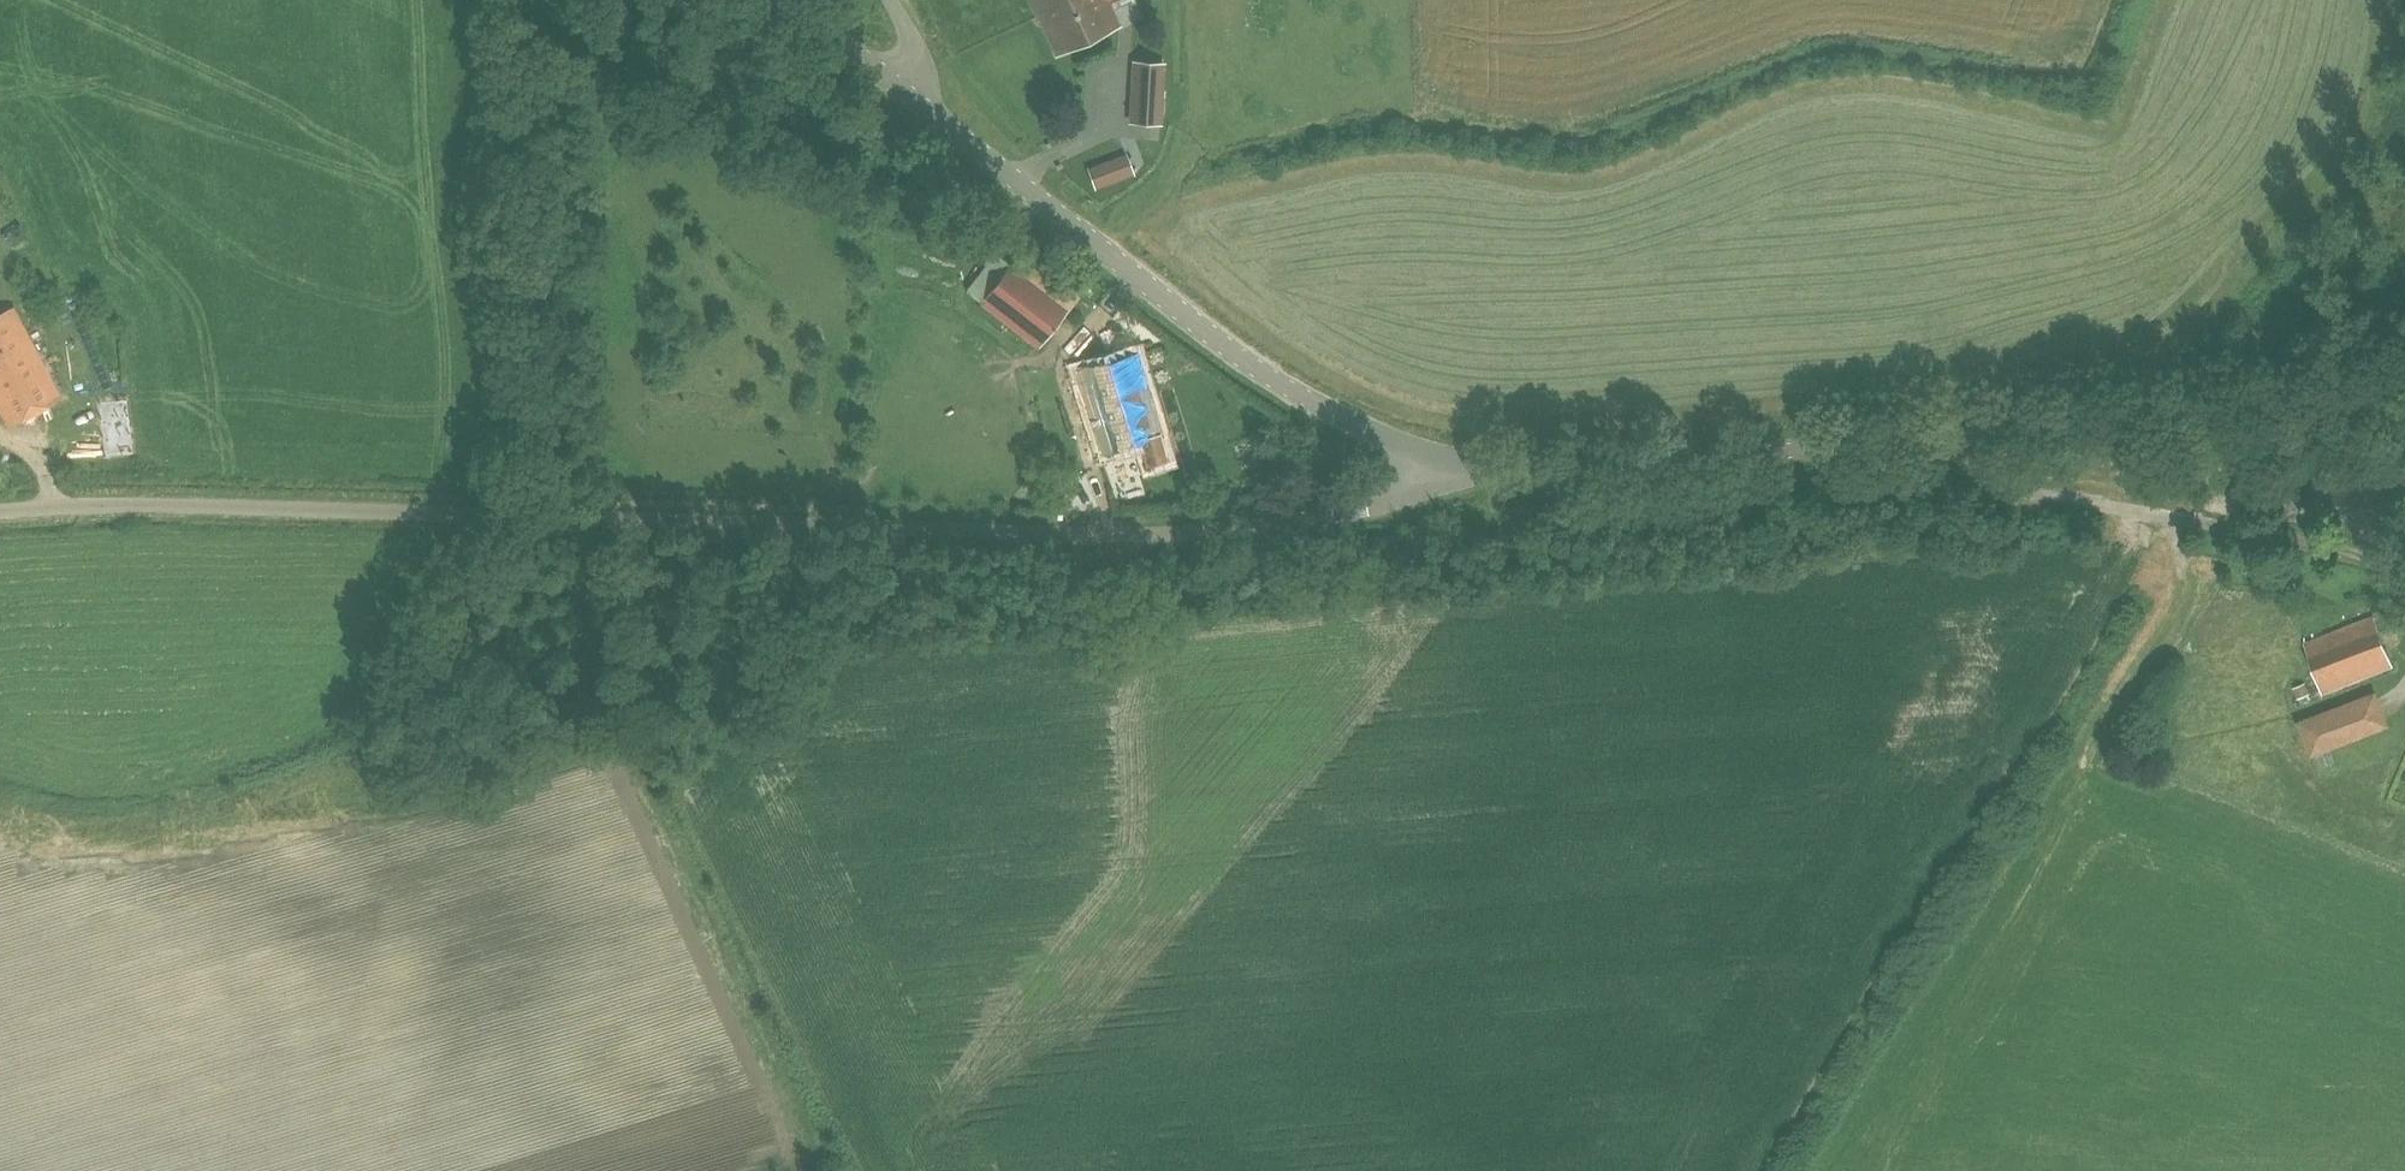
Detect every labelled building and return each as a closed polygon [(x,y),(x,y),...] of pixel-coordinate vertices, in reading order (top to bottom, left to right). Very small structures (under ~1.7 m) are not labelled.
[(1041,16),(1074,0),(1033,0),(1041,16)] [(1113,0),(1074,0),(1041,16),(1058,53),(1118,25),(1107,2),(1113,0)] [(1135,62),(1131,122),(1160,124),(1164,64),(1135,62)] [(1132,173),(1126,156),(1091,169),(1097,186),(1132,173)] [(1012,262),(981,302),(1040,348),(1071,307),(1012,262)] [(62,297),(60,307),(92,314),(94,304),(62,297)] [(0,319),(0,407),(7,421),(60,393),(16,311),(0,319)] [(1136,352),(1078,370),(1104,454),(1142,442),(1150,466),(1168,461),(1160,436),(1162,435),(1136,352)] [(2375,618),(2304,645),(2323,692),(2393,666),(2375,618)] [(2299,723),(2313,755),(2390,726),(2376,691),(2299,723)]
